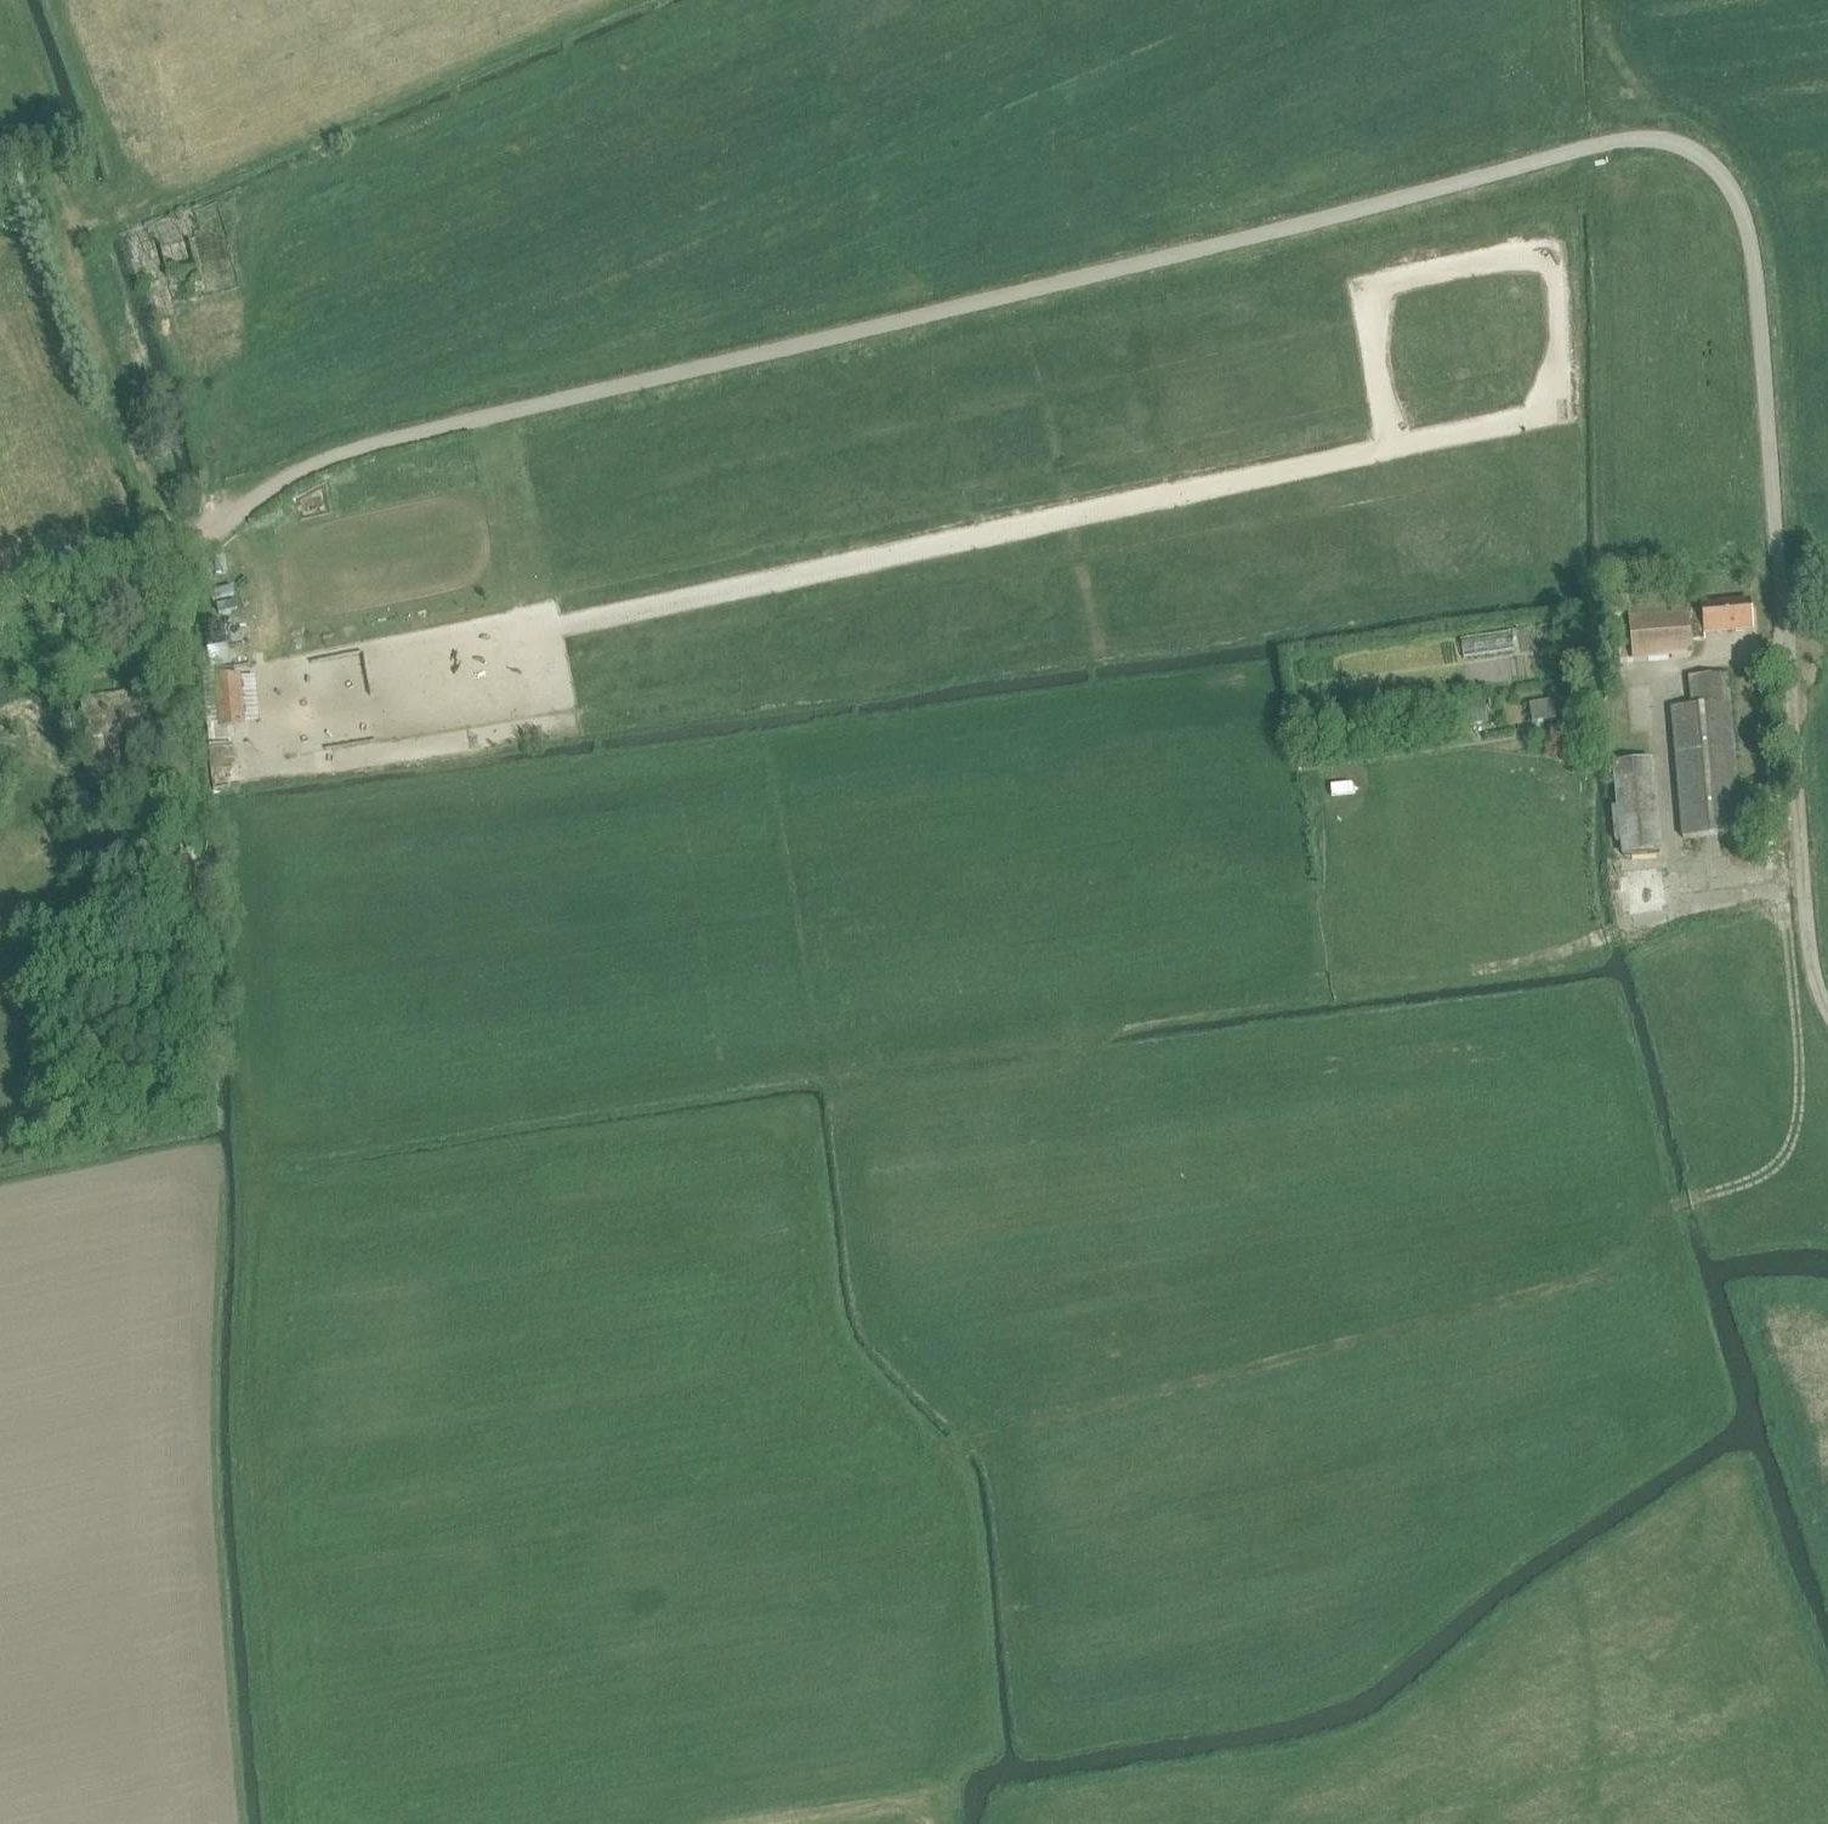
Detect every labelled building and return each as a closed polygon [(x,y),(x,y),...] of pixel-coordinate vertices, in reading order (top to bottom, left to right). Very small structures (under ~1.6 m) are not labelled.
[(1752,632),(1751,619),(1750,602),(1687,606),(1685,594),(1605,603),(1612,665),(1692,658),(1690,643),(1705,641),(1704,636),(1752,632)] [(219,729),(245,727),(240,675),(215,677),(219,729)] [(1727,677),(1709,678),(1689,679),(1691,709),(1672,710),(1682,840),(1741,834),(1727,677)] [(126,733),(131,768),(153,765),(148,730),(152,729),(146,687),(79,697),(85,739),(126,733)] [(1431,710),(1434,731),(1488,722),(1484,701),(1431,710)] [(1530,706),(1532,724),(1556,721),(1553,702),(1530,706)] [(1561,737),(1564,761),(1580,759),(1576,735),(1561,737)] [(1613,766),(1621,844),(1622,855),(1660,851),(1659,840),(1651,762),(1613,766)]
